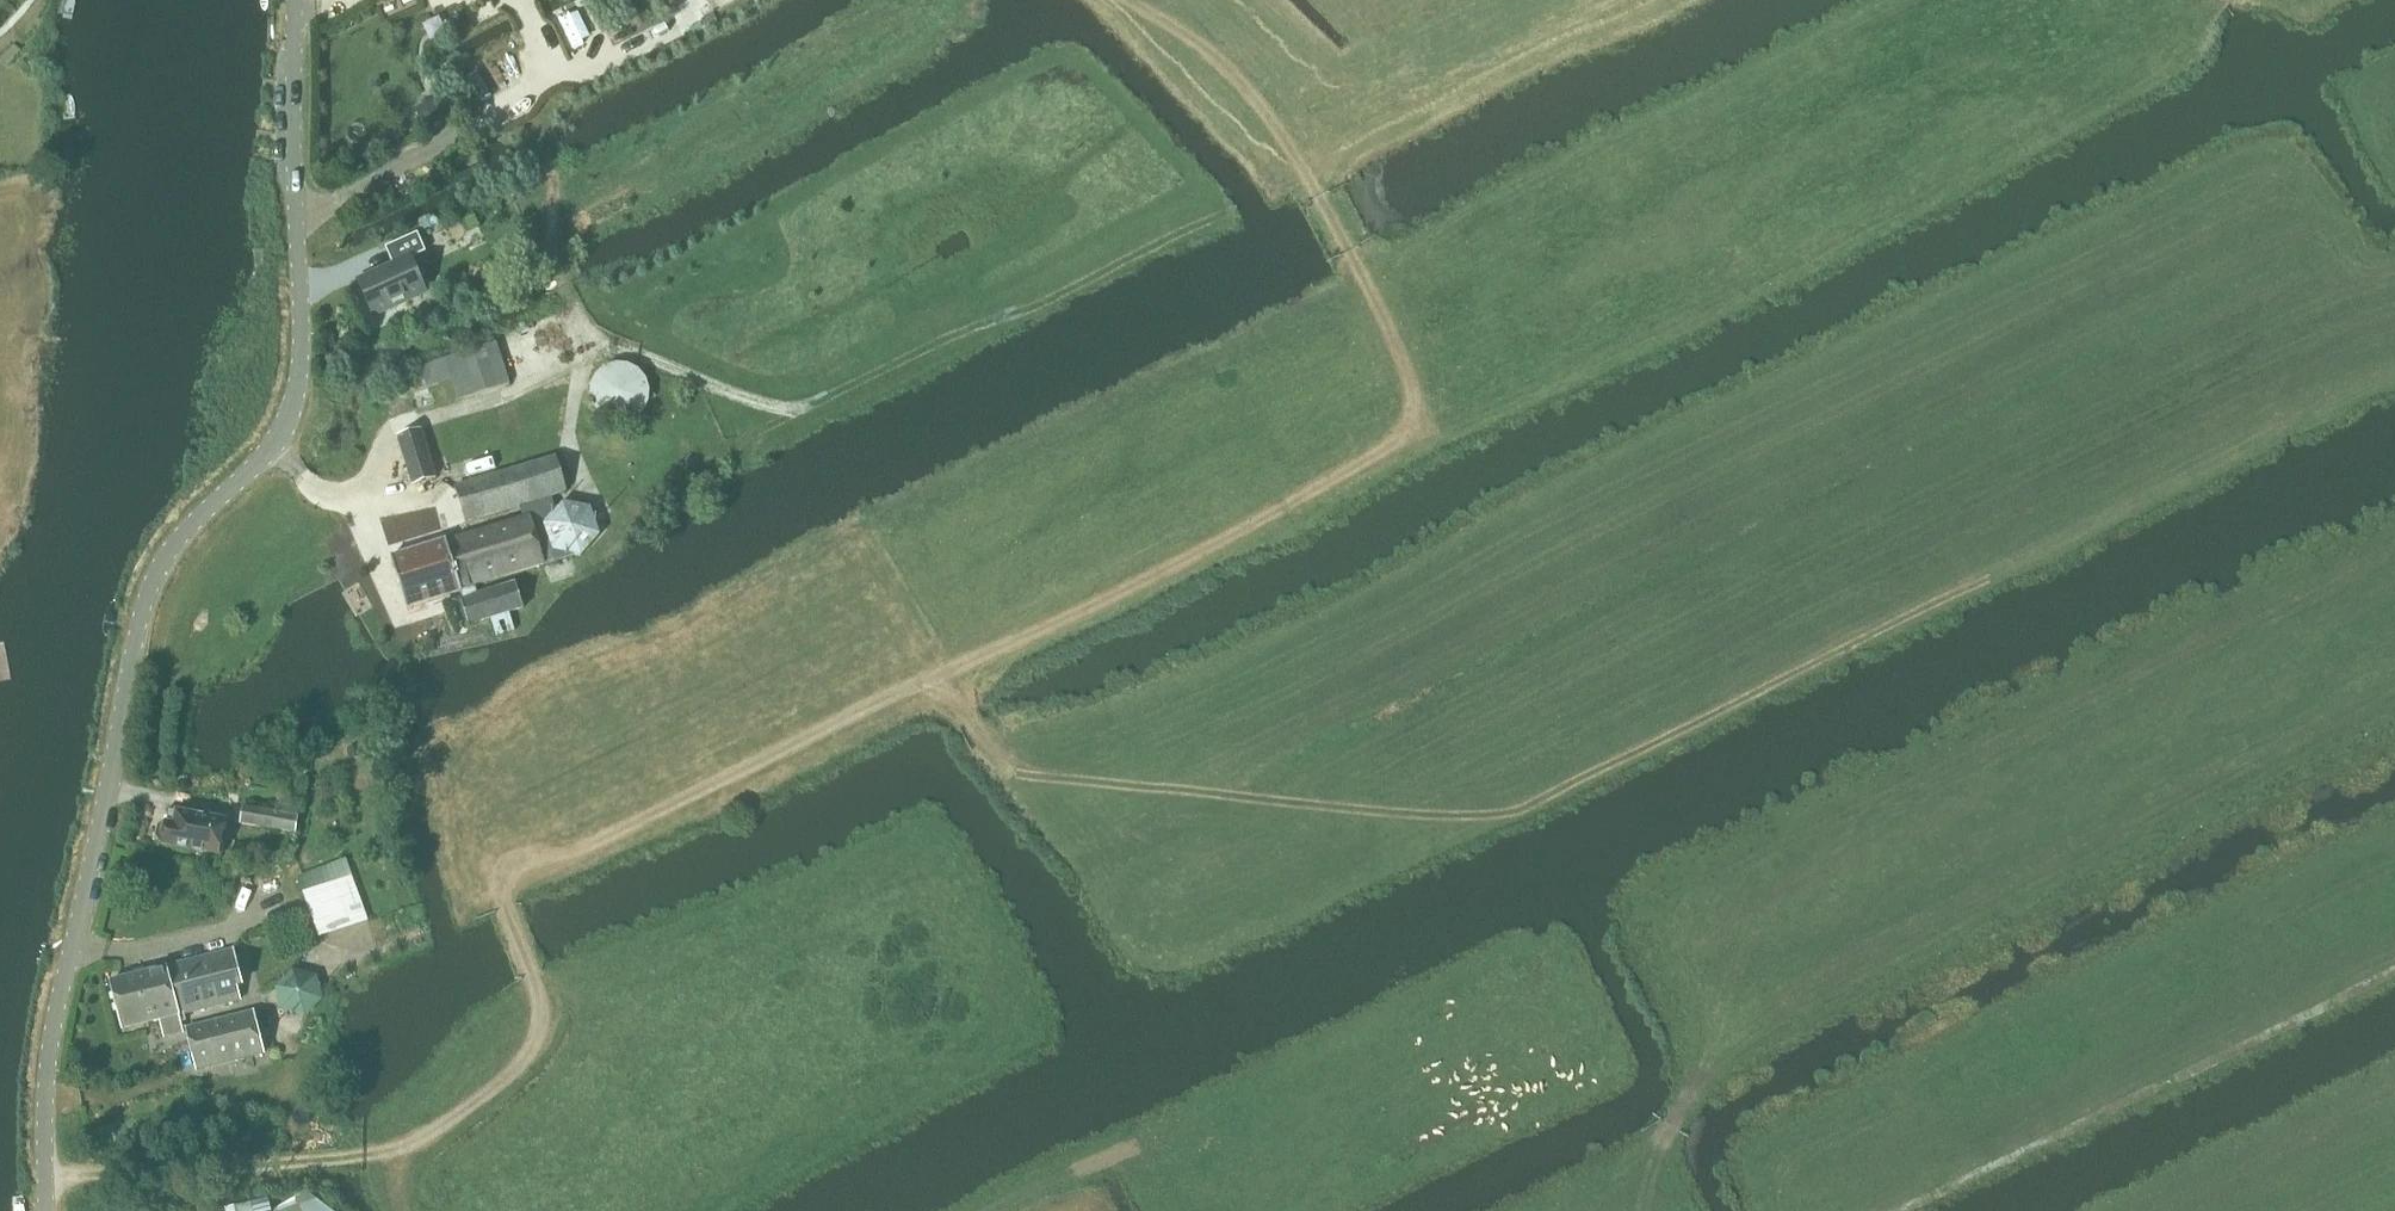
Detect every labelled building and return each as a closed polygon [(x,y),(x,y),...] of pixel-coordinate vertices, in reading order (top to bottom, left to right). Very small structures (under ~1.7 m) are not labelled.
[(435,226),(431,217),(421,222),(425,231),(435,226)] [(394,266),(359,281),(375,317),(427,293),(412,258),(426,252),(419,234),(386,248),(394,266)] [(497,343),(420,368),(426,388),(451,380),(458,402),(510,385),(497,343)] [(654,402),(654,396),(653,390),(651,384),(648,379),(644,374),(640,371),(634,368),(628,366),(622,365),(616,366),(610,367),(604,370),(600,374),(596,379),(592,384),(590,390),(589,396),(590,402),(591,408),(594,414),(597,419),(602,423),(607,426),(613,429),(619,430),(625,430),(631,429),(637,426),(642,423),(646,419),(650,414),(652,408),(654,402)] [(413,485),(438,478),(424,431),(399,438),(413,485)] [(557,510),(553,498),(567,494),(556,458),(457,488),(467,522),(520,506),(525,520),(447,543),(447,541),(395,557),(410,608),(462,592),(464,598),(462,599),(470,626),(492,619),(497,637),(516,631),(510,613),(524,609),(516,583),(478,594),(476,586),(581,556),(600,535),(592,509),(563,502),(557,510)] [(242,806),(239,825),(297,835),(300,816),(242,806)] [(224,832),(226,821),(178,812),(175,825),(167,823),(163,845),(221,856),(226,832),(224,832)] [(125,1030),(162,1020),(167,1043),(185,1039),(181,1023),(186,1021),(185,1015),(242,1001),(239,989),(244,987),(235,951),(113,981),(125,1030)] [(292,970),(275,987),(282,1012),(306,1018),(324,1000),(318,976),(292,970)] [(196,1070),(240,1059),(265,1053),(255,1011),(186,1028),(196,1070)] [(273,1204),(275,1210),(334,1210),(310,1192),(273,1204)] [(270,1201),(227,1210),(272,1210),(270,1201)]
